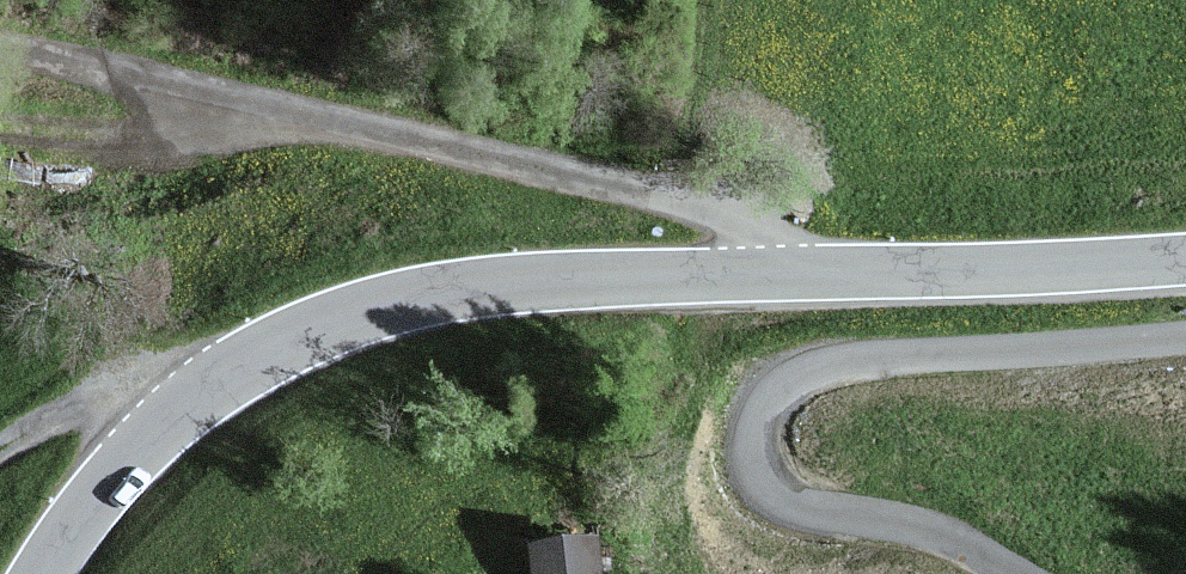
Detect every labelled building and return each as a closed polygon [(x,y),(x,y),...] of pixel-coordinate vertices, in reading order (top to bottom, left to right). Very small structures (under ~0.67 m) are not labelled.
[(527,541),(530,573),(600,573),(596,535),(527,541)]
